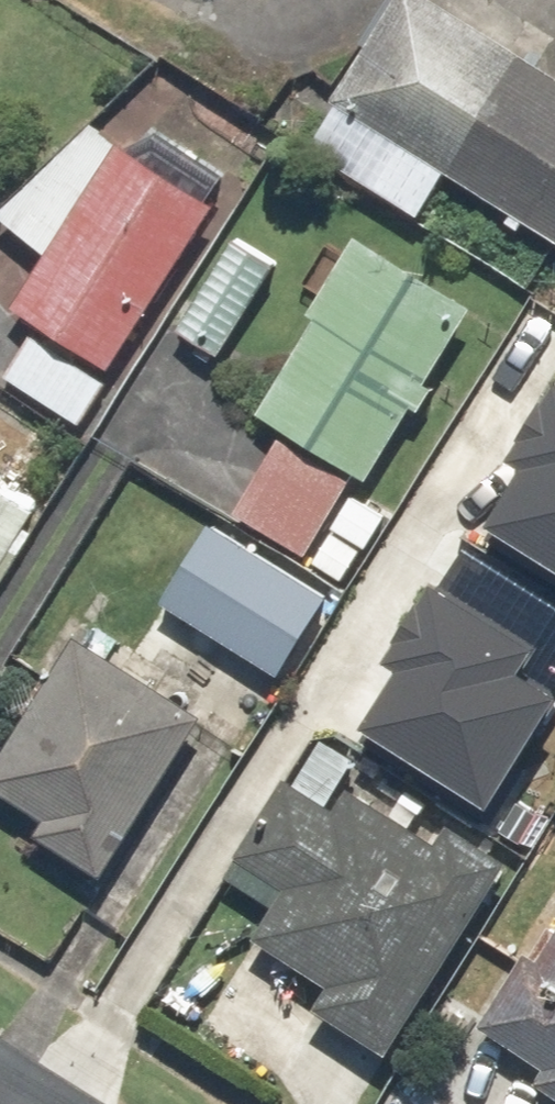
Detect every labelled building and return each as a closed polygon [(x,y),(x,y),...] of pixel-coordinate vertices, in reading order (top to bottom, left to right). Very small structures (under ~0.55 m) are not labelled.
[(343,87),(554,220),(554,83),(422,0),(398,0),(343,87)] [(116,148),(13,311),(113,374),(216,211),(116,148)] [(233,245),(176,332),(215,358),(272,270),(233,245)] [(363,246),(259,413),(368,481),(472,314),(363,246)] [(30,337),(4,381),(75,423),(101,380),(30,337)] [(494,518),(554,558),(554,404),(526,448),(536,454),(494,518)] [(275,449),(233,515),(300,556),(341,490),(275,449)] [(26,519),(0,505),(0,564),(26,519)] [(221,512),(171,586),(280,659),(330,585),(221,512)] [(366,718),(489,799),(554,699),(554,682),(525,662),(543,636),(447,573),(397,648),(408,655),(366,718)] [(48,817),(35,839),(98,875),(125,827),(194,719),(72,641),(0,752),(0,787),(48,817)] [(291,886),(253,942),(323,990),(311,1009),(385,1056),(507,867),(433,820),(422,836),(356,792),(341,815),(276,780),(235,856),(291,886)] [(554,1085),(554,943),(490,1042),(554,1085)]
